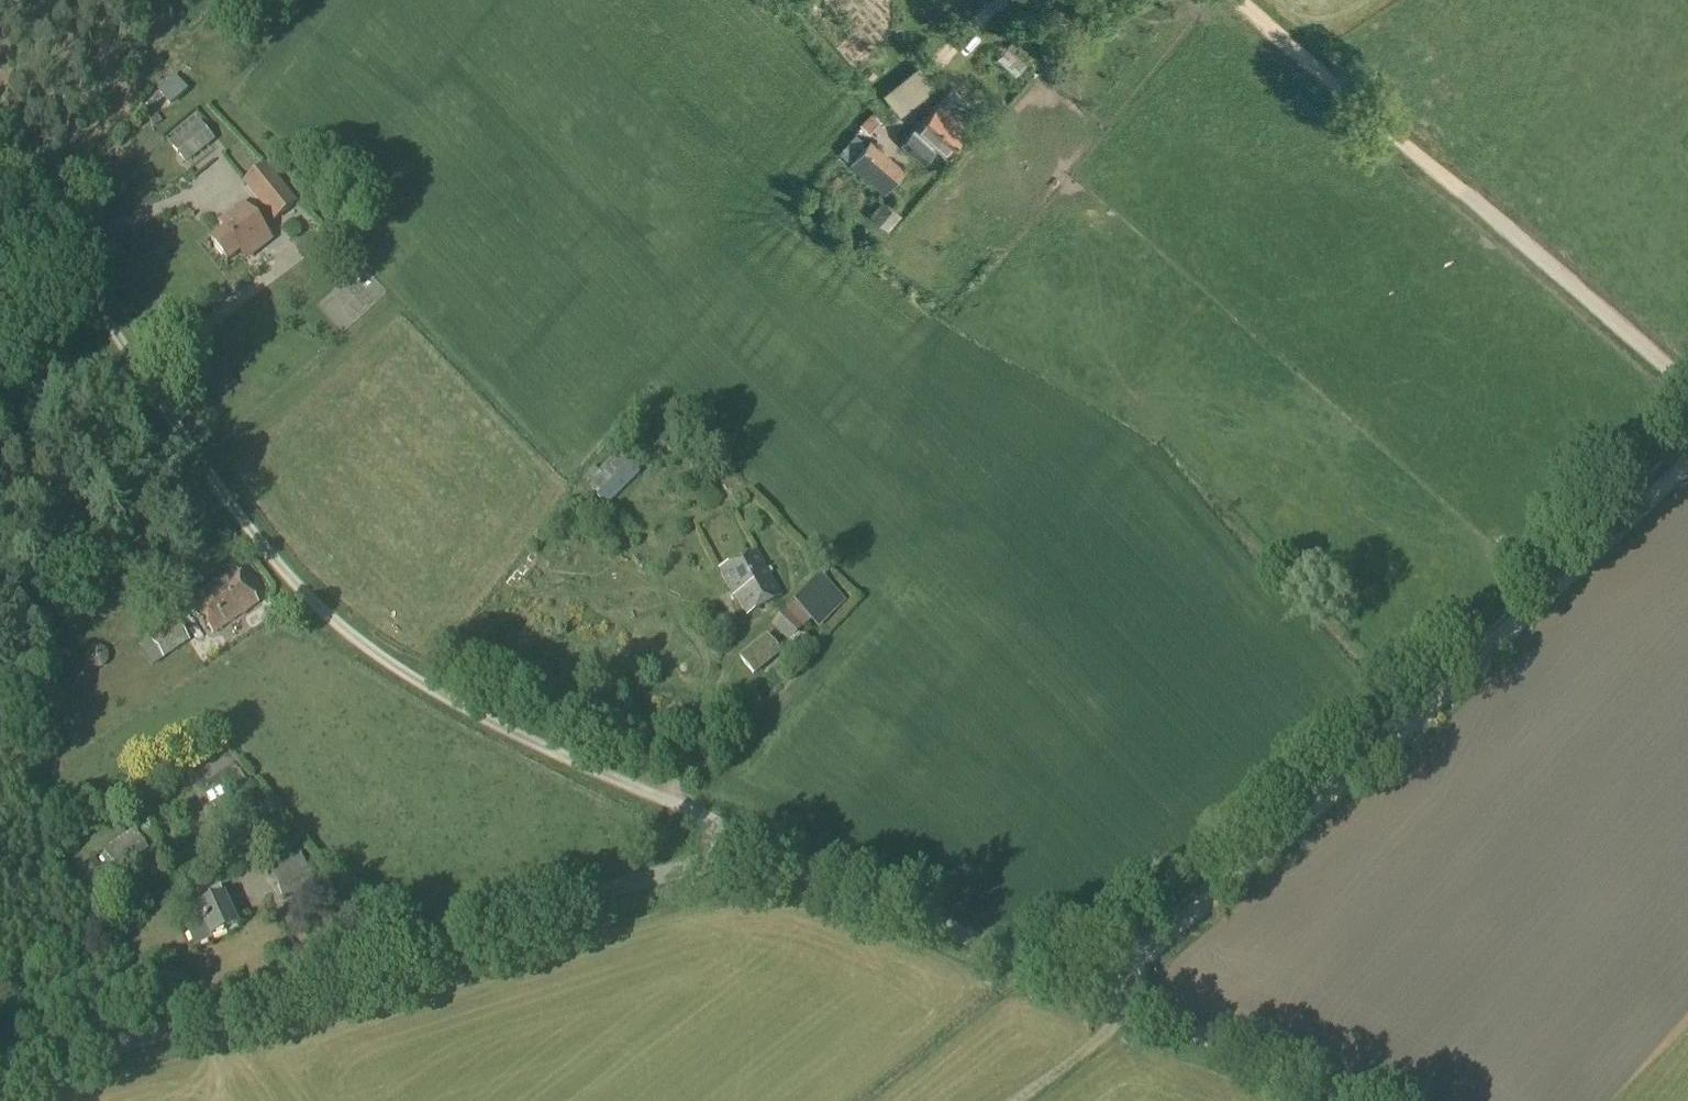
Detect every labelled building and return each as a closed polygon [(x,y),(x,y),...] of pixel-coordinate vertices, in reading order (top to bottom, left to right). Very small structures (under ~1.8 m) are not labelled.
[(168,108),(187,92),(175,78),(157,94),(168,108)] [(971,123),(941,97),(915,127),(919,131),(916,135),(911,131),(900,144),(919,163),(930,149),(926,145),(930,140),(945,153),(971,123)] [(184,165),(214,142),(199,123),(169,146),(184,165)] [(850,160),(850,161),(858,168),(879,144),(871,137),(867,142),(850,160)] [(897,160),(876,184),(884,191),(905,167),(897,160)] [(273,223),(296,205),(265,165),(242,184),(273,223)] [(883,199),(870,214),(884,226),(897,210),(883,199)] [(259,249),(271,239),(242,204),(220,222),(226,229),(210,242),(227,262),(240,252),(242,255),(255,244),(259,249)] [(609,504),(638,475),(619,457),(600,476),(593,469),(585,476),(592,483),(590,486),(609,504)] [(782,598),(757,551),(719,571),(729,590),(732,589),(747,616),(782,598)] [(212,634),(258,603),(235,569),(190,600),(212,634)] [(793,604),(810,622),(818,630),(845,602),(820,577),(793,604)] [(788,645),(810,622),(793,604),(770,628),(788,645)] [(151,668),(188,643),(174,621),(149,638),(150,639),(138,647),(151,668)] [(752,677),(780,654),(766,636),(738,659),(752,677)] [(236,800),(253,790),(235,767),(222,775),(225,780),(223,782),(236,800)] [(116,872),(147,851),(134,832),(103,852),(116,872)] [(282,903),(314,889),(300,856),(268,870),(282,903)] [(223,896),(220,889),(209,894),(212,901),(197,908),(204,922),(188,929),(195,946),(238,927),(223,896)]
